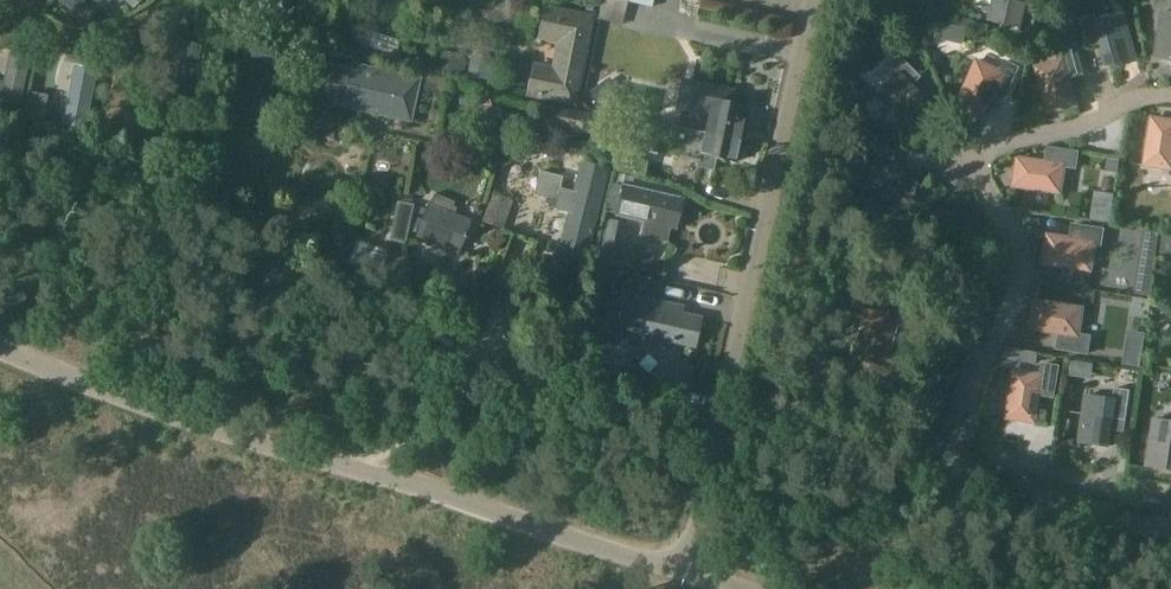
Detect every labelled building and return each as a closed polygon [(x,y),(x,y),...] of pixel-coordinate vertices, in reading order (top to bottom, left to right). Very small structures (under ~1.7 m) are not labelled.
[(604,5),(625,10),(627,2),(618,0),(605,0),(604,5)] [(1011,0),(1010,0),(993,0),(988,21),(1020,28),(1025,4),(1011,0)] [(534,67),(528,95),(572,104),(589,20),(545,11),(540,38),(559,42),(553,71),(534,67)] [(1170,62),(1170,14),(1160,13),(1153,60),(1170,62)] [(1077,20),(1086,49),(1099,45),(1106,67),(1133,59),(1120,14),(1094,21),(1092,16),(1077,20)] [(471,16),(453,21),(456,30),(473,25),(472,19),(471,16)] [(936,23),(932,40),(961,46),(965,30),(936,23)] [(916,39),(907,43),(913,56),(922,51),(916,39)] [(1034,69),(1047,115),(1074,107),(1066,80),(1080,76),(1072,46),(1057,51),(1060,62),(1034,69)] [(0,85),(0,101),(19,105),(30,53),(13,50),(5,86),(0,85)] [(441,53),(437,70),(439,71),(457,75),(461,60),(461,59),(462,57),(443,53),(441,53)] [(471,54),(465,77),(483,81),(489,59),(471,54)] [(895,58),(884,69),(892,77),(874,97),(908,129),(928,109),(907,90),(917,79),(895,58)] [(980,116),(991,90),(1004,96),(1017,68),(1002,62),(998,72),(973,61),(954,105),(980,116)] [(419,77),(353,63),(344,108),(410,122),(419,77)] [(61,101),(59,114),(65,115),(63,126),(84,129),(95,71),(74,67),(67,102),(61,101)] [(656,122),(655,124),(736,141),(739,127),(743,128),(746,112),(742,111),(743,107),(729,104),(731,91),(689,82),(684,109),(681,108),(677,127),(656,122)] [(604,83),(588,93),(601,112),(616,102),(604,83)] [(115,89),(111,111),(106,110),(104,120),(109,121),(108,130),(122,132),(129,92),(115,89)] [(37,106),(30,105),(26,123),(41,126),(43,115),(37,106)] [(550,129),(600,140),(603,141),(608,118),(555,106),(550,129)] [(857,123),(876,135),(885,122),(866,109),(857,123)] [(1142,165),(1142,166),(1169,171),(1168,176),(1170,177),(1170,123),(1150,119),(1142,165)] [(736,141),(655,124),(650,151),(696,160),(694,166),(710,169),(712,158),(732,162),(736,141)] [(382,143),(379,164),(401,167),(403,146),(382,143)] [(915,176),(888,169),(891,155),(862,148),(858,163),(869,166),(862,192),(908,203),(915,176)] [(1015,160),(1011,188),(1058,195),(1062,168),(1073,169),(1075,154),(1045,150),(1044,164),(1015,160)] [(1107,159),(1105,172),(1117,174),(1120,161),(1107,159)] [(579,162),(571,193),(557,189),(560,179),(558,178),(560,171),(541,166),(533,195),(554,201),(552,210),(566,214),(557,252),(586,259),(608,169),(579,162)] [(1115,191),(1118,177),(1103,173),(1100,187),(1115,191)] [(610,187),(605,211),(614,214),(614,215),(645,222),(642,237),(667,242),(670,227),(672,228),(678,200),(620,187),(619,189),(610,187)] [(482,218),(480,223),(501,230),(509,208),(487,201),(482,218)] [(428,204),(414,237),(457,254),(470,221),(428,204)] [(394,228),(407,231),(410,216),(397,214),(394,228)] [(1098,243),(1101,227),(1070,223),(1068,237),(1046,233),(1042,261),(1088,268),(1089,269),(1092,244),(1093,242),(1098,243)] [(505,241),(504,240),(496,230),(482,241),(492,253),(505,241)] [(620,253),(600,249),(596,267),(616,272),(620,253)] [(1136,276),(1134,288),(1150,291),(1152,279),(1136,276)] [(595,290),(587,331),(602,334),(600,344),(619,348),(620,339),(621,339),(654,346),(655,339),(693,347),(698,319),(661,311),(663,304),(623,296),(614,294),(595,290)] [(1034,303),(1030,331),(1058,335),(1056,350),(1086,355),(1088,339),(1077,337),(1081,311),(1034,303)] [(986,330),(974,326),(969,343),(981,347),(986,330)] [(1124,350),(1122,366),(1140,368),(1143,352),(1124,350)] [(1023,351),(1021,363),(1036,365),(1038,354),(1023,351)] [(1057,369),(1056,368),(1041,366),(1039,378),(1013,374),(1006,420),(1034,425),(1038,397),(1052,399),(1057,369)] [(1106,448),(1110,420),(1124,422),(1129,392),(1113,390),(1111,401),(1085,397),(1078,444),(1106,448)] [(1170,472),(1170,424),(1155,422),(1148,469),(1170,472)]
